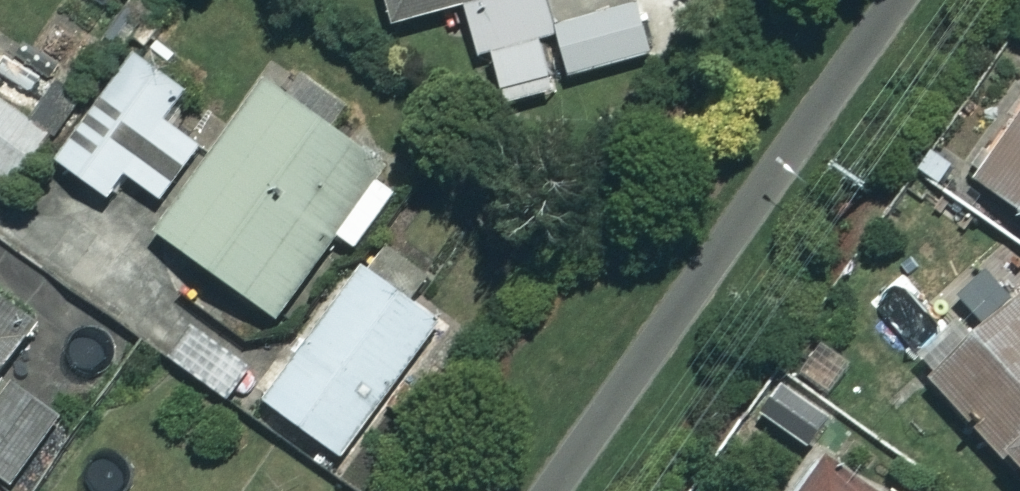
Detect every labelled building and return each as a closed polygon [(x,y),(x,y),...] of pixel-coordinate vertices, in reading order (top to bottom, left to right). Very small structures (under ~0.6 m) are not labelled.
[(552,28),(545,0),(385,0),(390,21),(464,4),(474,45),(484,42),(500,105),(555,92),(553,81),(564,79),(552,28)] [(552,28),(564,79),(648,58),(635,7),(552,28)] [(186,91),(131,51),(52,159),(106,199),(124,174),(159,200),(200,144),(165,118),(186,91)] [(403,181),(262,81),(154,234),(274,318),(333,233),(355,249),(403,181)] [(0,101),(0,178),(14,189),(51,138),(0,101)] [(1019,211),(1019,116),(976,182),(1019,211)] [(438,322),(358,262),(257,396),(336,456),(438,322)] [(997,288),(916,373),(1019,474),(1019,310),(997,288)] [(30,333),(0,311),(0,476),(11,485),(65,411),(5,367),(30,333)] [(800,369),(831,391),(854,358),(822,337),(800,369)] [(813,405),(786,383),(767,407),(794,429),(813,405)] [(819,462),(800,490),(864,490),(819,462)]
